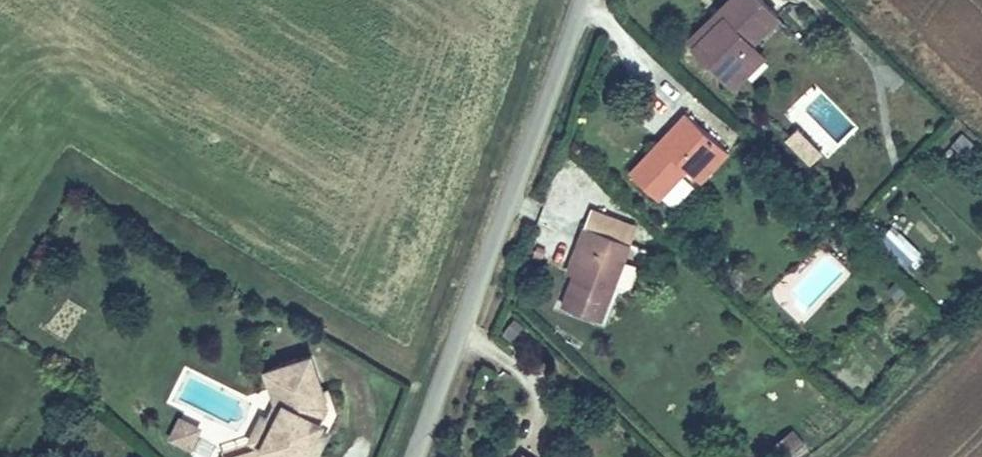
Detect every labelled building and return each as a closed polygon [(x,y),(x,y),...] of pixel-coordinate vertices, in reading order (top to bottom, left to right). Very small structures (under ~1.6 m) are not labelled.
[(717,4),(724,12),(694,42),(724,72),(752,43),(748,37),(777,9),(767,0),(721,0),(717,4)] [(724,12),(717,4),(688,36),(694,42),(724,12)] [(760,51),(752,43),(724,72),(734,79),(760,51)] [(801,109),(838,147),(858,127),(821,89),(801,109)] [(686,161),(693,168),(719,140),(686,107),(631,162),(659,188),(686,161)] [(808,165),(823,149),(797,125),(782,142),(808,165)] [(719,140),(693,168),(700,176),(727,149),(719,140)] [(583,190),(570,233),(580,236),(572,260),(563,289),(595,299),(621,225),(606,220),(610,198),(583,190)] [(896,222),(881,234),(904,265),(919,254),(896,222)] [(580,236),(570,233),(561,255),(572,260),(580,236)] [(294,350),(306,384),(283,429),(247,442),(252,456),(310,456),(316,446),(319,448),(342,403),(338,402),(345,387),(331,338),(294,350)] [(283,429),(306,384),(294,350),(288,352),(298,384),(290,400),(284,397),(271,422),(283,429)] [(203,401),(199,408),(217,416),(221,409),(203,401)] [(328,452),(350,407),(342,403),(319,448),(328,452)] [(217,416),(199,408),(194,419),(212,427),(217,416)] [(181,414),(169,438),(192,449),(204,426),(181,414)] [(804,440),(786,428),(771,451),(780,456),(793,456),(804,440)] [(520,439),(508,456),(547,456),(520,439)]
